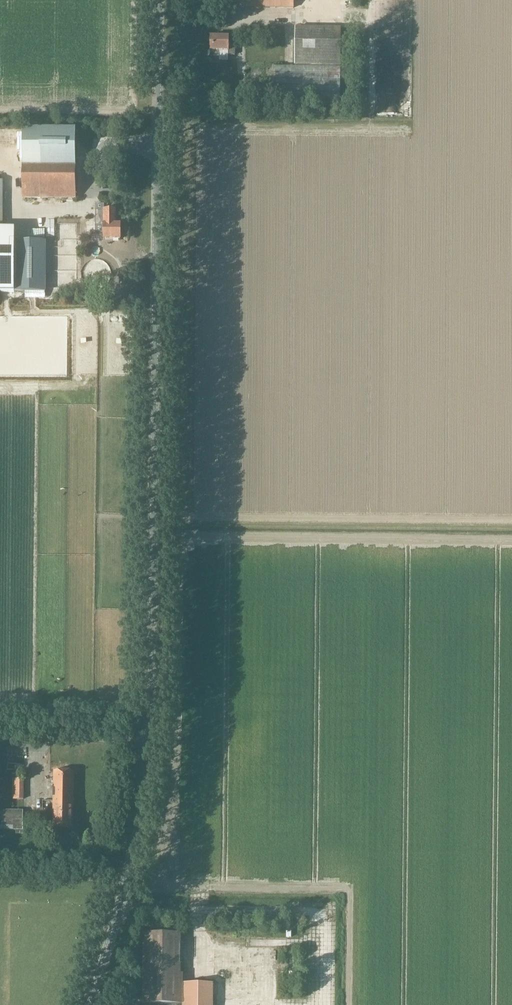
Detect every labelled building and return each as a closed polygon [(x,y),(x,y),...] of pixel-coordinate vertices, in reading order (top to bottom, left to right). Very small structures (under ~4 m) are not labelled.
[(295,27),(295,64),(341,65),(341,28),(295,27)] [(235,55),(235,41),(229,41),(229,36),(211,36),(210,56),(219,56),(219,51),(229,51),(229,55),(235,55)] [(272,99),(341,99),(341,67),(273,66),(272,99)] [(24,128),(23,198),(76,198),(76,129),(24,128)] [(116,210),(96,210),(96,226),(97,226),(97,225),(105,225),(105,240),(121,239),(121,224),(117,224),(116,210)] [(15,241),(15,239),(4,228),(4,229),(0,229),(0,292),(15,292),(15,241)] [(15,241),(15,292),(45,292),(46,241),(15,241)] [(73,826),(74,770),(54,770),(53,826),(73,826)] [(24,799),(24,779),(13,779),(12,799),(24,799)] [(23,830),(23,810),(0,810),(0,830),(23,830)] [(143,933),(143,1003),(183,1004),(183,934),(143,933)] [(213,983),(195,983),(195,993),(186,993),(186,1004),(213,1004),(213,983)]
